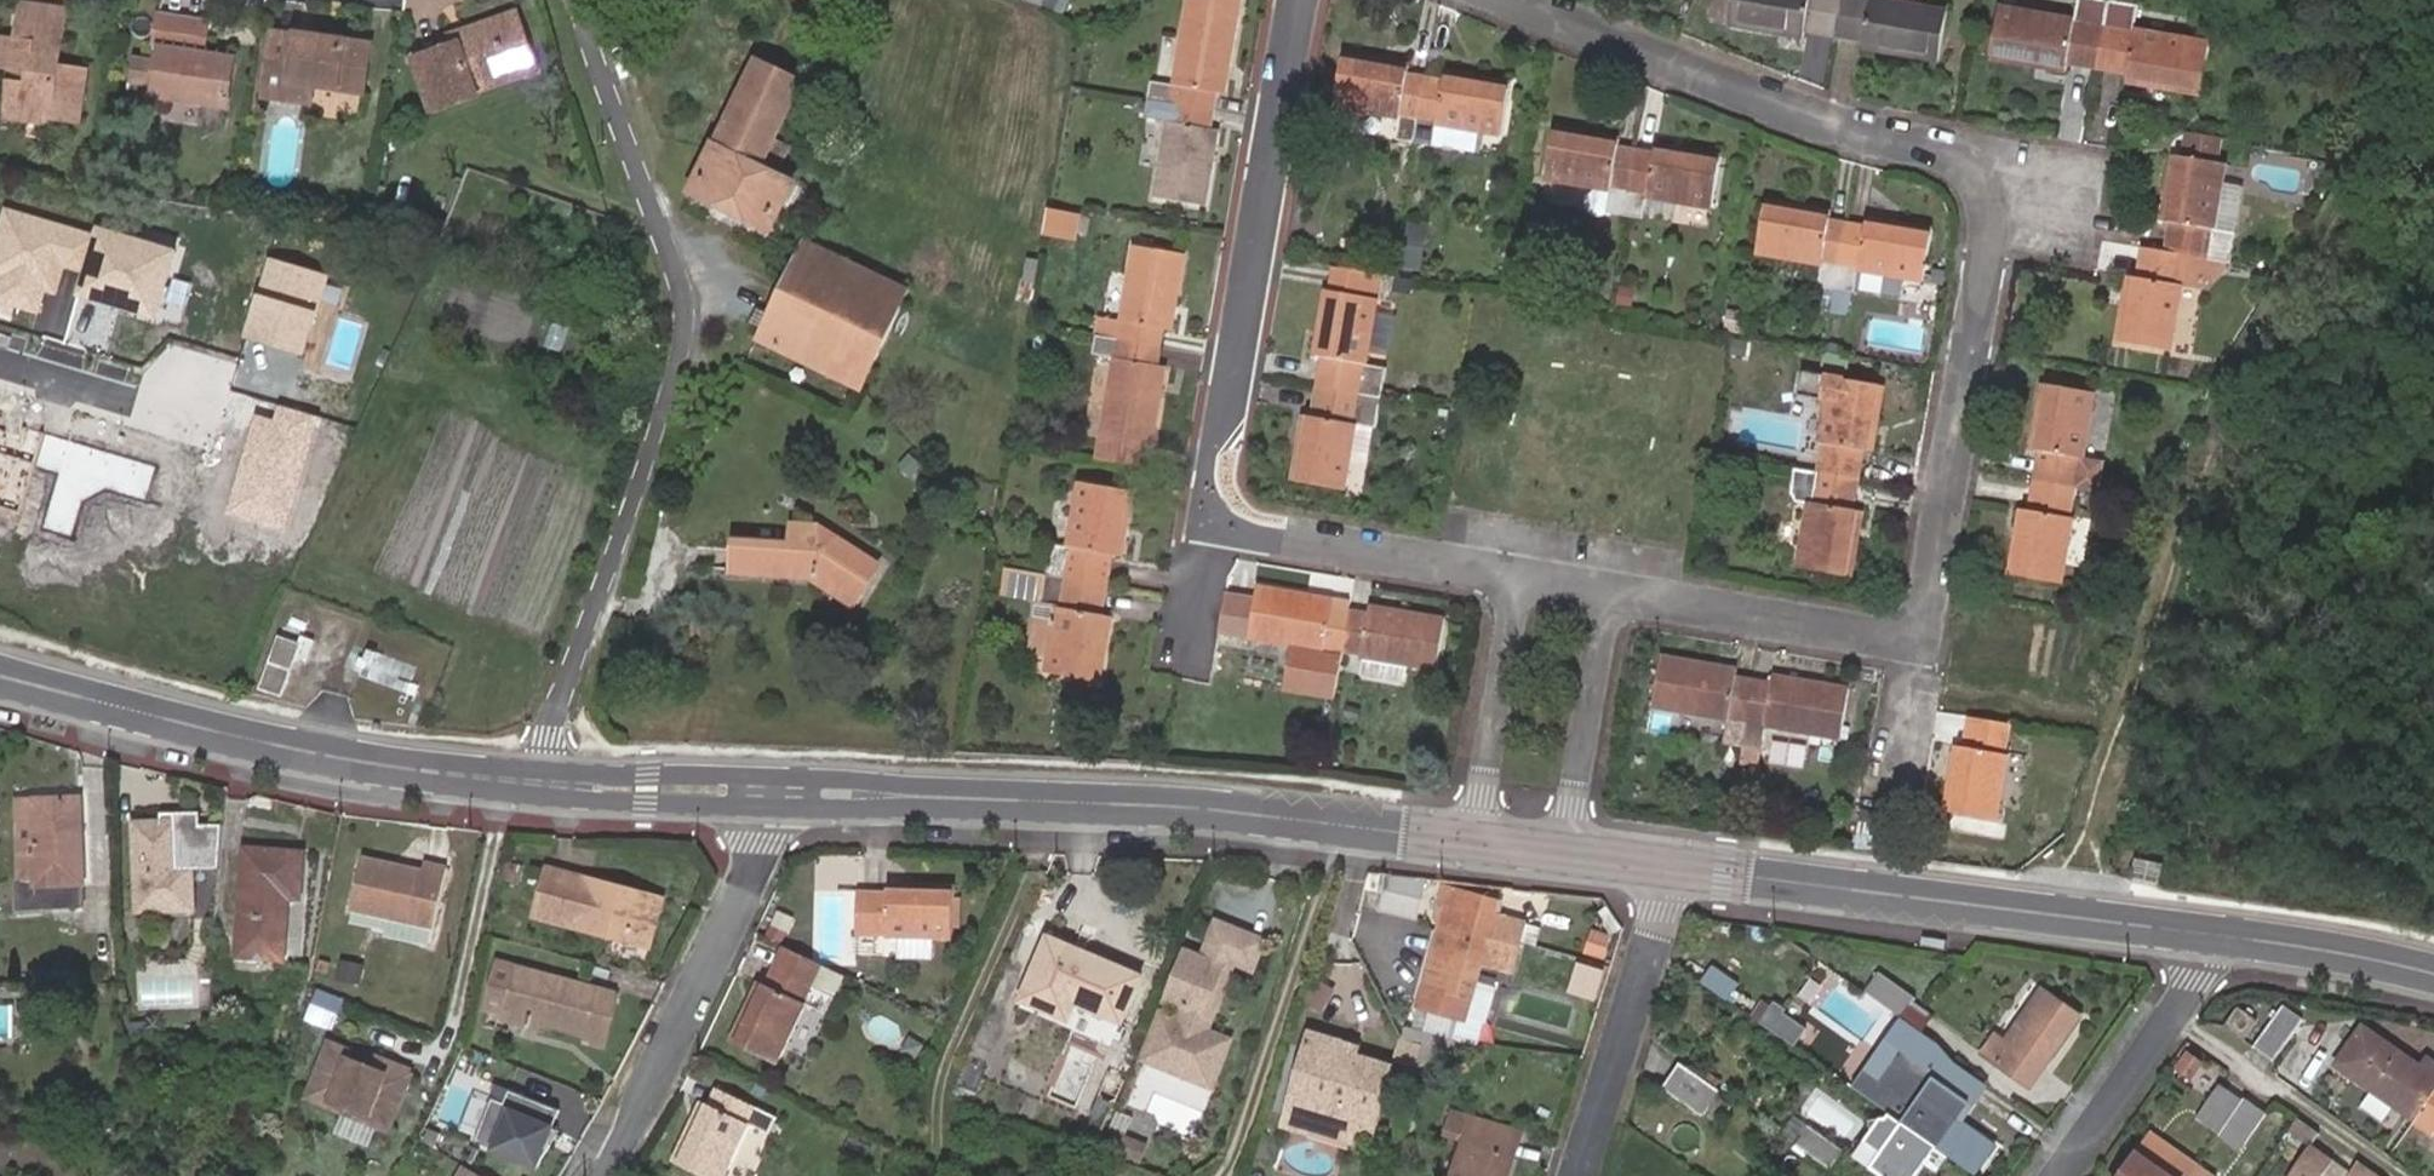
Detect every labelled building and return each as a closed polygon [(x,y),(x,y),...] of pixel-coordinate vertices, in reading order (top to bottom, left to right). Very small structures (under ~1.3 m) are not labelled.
[(1151,100),(1216,111),(1219,93),(1226,95),(1243,0),(1189,0),(1175,86),(1155,83),(1151,100)] [(1841,0),(1717,0),(1715,12),(1730,15),(1728,25),(1805,37),(1806,29),(1835,34),(1841,0)] [(1835,34),(1865,39),(1864,47),(1940,60),(1947,12),(1875,0),(1841,0),(1835,34)] [(2109,3),(2093,0),(2079,0),(2076,19),(2001,6),(1991,59),(2065,70),(2067,64),(2097,69),(2109,3)] [(2138,7),(2109,3),(2097,69),(2128,73),(2126,80),(2201,92),(2209,42),(2134,30),(2138,7)] [(36,41),(42,7),(21,5),(16,39),(36,41)] [(16,39),(11,68),(21,70),(19,85),(10,84),(6,115),(79,124),(86,71),(58,68),(66,11),(42,7),(36,41),(16,39)] [(537,66),(518,12),(503,17),(512,43),(522,72),(537,66)] [(501,48),(512,43),(503,17),(492,21),(501,48)] [(165,49),(163,60),(159,84),(157,97),(225,107),(232,60),(206,56),(193,54),(198,24),(157,18),(153,47),(165,49)] [(470,40),(453,46),(415,60),(433,112),(478,97),(474,88),(522,72),(512,43),(501,48),(492,21),(466,31),(470,40)] [(209,26),(198,24),(193,54),(206,56),(209,26)] [(450,37),(453,46),(470,40),(466,31),(450,37)] [(296,34),(295,41),(295,44),(317,47),(318,41),(319,37),(296,34)] [(11,68),(16,39),(0,37),(0,67),(11,68)] [(295,44),(295,41),(274,38),(266,96),(309,102),(312,86),(365,93),(371,49),(318,41),(317,47),(295,44)] [(159,84),(163,60),(133,56),(129,78),(159,84)] [(1417,139),(1428,76),(1408,73),(1409,68),(1344,57),(1336,105),(1402,116),(1398,140),(1416,143),(1417,139)] [(762,165),(803,83),(759,60),(693,190),(773,229),(796,182),(762,165)] [(1506,135),(1513,85),(1445,74),(1444,79),(1428,76),(1417,139),(1416,143),(1434,146),(1438,123),(1506,135)] [(1216,111),(1151,100),(1148,117),(1169,121),(1156,196),(1206,205),(1219,130),(1213,129),(1216,111)] [(1625,214),(1637,148),(1618,145),(1619,140),(1555,130),(1546,181),(1610,192),(1606,211),(1625,214)] [(2184,136),(2181,157),(2217,163),(2221,142),(2184,136)] [(1654,151),(1637,148),(1625,214),(1643,217),(1647,197),(1711,208),(1719,157),(1655,146),(1654,151)] [(2167,252),(2226,262),(2241,186),(2225,183),(2228,165),(2217,163),(2181,157),(2173,156),(2162,220),(2173,222),(2167,252)] [(1818,284),(1838,287),(1848,223),(1829,220),(1830,213),(1765,202),(1758,254),(1778,258),(1775,274),(1818,282),(1818,284)] [(1049,205),(1046,230),(1081,234),(1084,209),(1049,205)] [(4,208),(0,219),(0,278),(0,300),(36,311),(42,293),(52,296),(62,266),(78,271),(90,236),(4,208)] [(1848,223),(1838,287),(1853,289),(1853,287),(1896,294),(1899,277),(1924,282),(1933,228),(1867,218),(1866,226),(1848,223)] [(1426,225),(1406,222),(1400,259),(1421,262),(1426,225)] [(179,252),(96,226),(75,294),(157,320),(179,252)] [(806,245),(760,340),(860,387),(905,292),(806,245)] [(1101,318),(1098,336),(1161,347),(1165,329),(1172,330),(1186,255),(1135,246),(1121,321),(1101,318)] [(2167,252),(2147,248),(2141,279),(2137,278),(2126,341),(2172,349),(2183,284),(2204,288),(2205,284),(2208,265),(2225,268),(2226,262),(2167,252)] [(322,276),(267,259),(242,338),(298,355),(322,276)] [(2208,265),(2205,284),(2213,285),(2225,273),(2225,268),(2208,265)] [(1336,294),(1379,300),(1383,274),(1341,267),(1336,294)] [(1323,360),(1319,387),(1380,397),(1384,368),(1368,365),(1379,300),(1336,294),(1330,293),(1319,358),(1323,360)] [(1395,351),(1400,310),(1381,308),(1376,349),(1395,351)] [(1153,442),(1166,366),(1158,364),(1161,347),(1098,336),(1095,353),(1115,356),(1101,432),(1096,459),(1139,467),(1143,441),(1153,442)] [(1824,371),(1812,370),(1806,434),(1818,435),(1824,371)] [(1820,471),(1858,477),(1863,450),(1872,452),(1883,387),(1832,379),(1820,443),(1824,444),(1820,471)] [(2042,450),(2036,480),(2075,487),(2096,490),(2101,461),(2085,458),(2097,394),(2049,386),(2038,450),(2042,450)] [(1380,397),(1319,387),(1313,419),(1308,418),(1298,480),(1347,489),(1353,457),(1358,424),(1374,427),(1380,397)] [(317,420),(260,402),(225,514),(283,532),(317,420)] [(1368,460),(1374,427),(1358,424),(1353,457),(1368,460)] [(1743,448),(1744,433),(1731,432),(1730,446),(1743,448)] [(1815,502),(1820,471),(1795,467),(1791,492),(1794,499),(1810,502),(1815,502)] [(1853,510),(1858,477),(1820,471),(1815,502),(1810,502),(1799,568),(1850,575),(1862,512),(1853,510)] [(2075,487),(2036,480),(2031,510),(2027,509),(2015,574),(2063,582),(2074,518),(2069,517),(2075,487)] [(1053,545),(1048,573),(1106,584),(1111,555),(1122,557),(1134,492),(1081,484),(1069,548),(1053,545)] [(809,561),(860,595),(880,565),(820,525),(794,524),(793,542),(737,540),(735,569),(808,576),(809,561)] [(853,604),(860,595),(809,561),(808,576),(853,604)] [(1043,603),(1047,579),(1007,571),(1003,595),(1038,602),(1043,603)] [(1106,584),(1048,573),(1047,579),(1043,603),(1042,604),(1058,607),(1049,653),(1046,672),(1099,681),(1110,617),(1100,615),(1106,584)] [(1343,653),(1350,611),(1331,608),(1332,601),(1256,588),(1254,599),(1226,594),(1219,631),(1248,637),(1293,644),(1325,650),(1321,672),(1339,676),(1343,653)] [(1029,649),(1049,653),(1058,607),(1042,604),(1038,602),(1029,649)] [(1367,615),(1350,611),(1343,653),(1363,657),(1404,664),(1435,669),(1444,620),(1369,607),(1367,615)] [(309,659),(316,639),(304,635),(301,643),(282,637),(274,660),(294,667),(298,655),(309,659)] [(1293,644),(1289,667),(1321,672),(1325,650),(1293,644)] [(374,662),(378,652),(368,649),(365,659),(374,662)] [(1404,664),(1363,657),(1360,677),(1401,684),(1404,664)] [(1725,739),(1744,743),(1747,721),(1754,681),(1736,678),(1738,671),(1662,658),(1653,706),(1729,719),(1725,739)] [(284,694),(292,671),(272,664),(265,687),(284,694)] [(1335,697),(1339,676),(1321,672),(1289,667),(1285,689),(1335,697)] [(1773,684),(1754,681),(1747,721),(1765,725),(1765,726),(1841,740),(1850,689),(1775,677),(1773,684)] [(415,695),(418,686),(410,683),(399,679),(396,688),(407,692),(415,695)] [(2008,724),(1971,717),(1966,747),(1961,746),(1950,812),(1997,820),(2008,755),(2003,754),(2008,724)] [(82,907),(79,799),(32,800),(35,882),(16,884),(16,910),(82,907)] [(179,868),(177,823),(135,826),(138,912),(195,909),(194,868),(179,868)] [(298,899),(302,853),(246,851),(238,958),(283,960),(287,898),(298,899)] [(2133,878),(2160,883),(2163,863),(2136,859),(2133,878)] [(346,915),(430,934),(443,872),(421,866),(419,875),(358,862),(346,915)] [(648,948),(660,908),(623,899),(625,890),(583,879),(550,870),(537,919),(554,923),(648,948)] [(1414,914),(1417,882),(1385,879),(1381,911),(1414,914)] [(1425,907),(1444,911),(1450,889),(1431,884),(1425,907)] [(1464,1021),(1479,967),(1507,975),(1521,924),(1492,915),(1496,902),(1450,889),(1444,911),(1423,986),(1417,1008),(1464,1021)] [(662,899),(625,890),(623,899),(660,908),(662,899)] [(953,939),(955,891),(888,890),(888,896),(857,894),(856,934),(886,934),(887,938),(953,939)] [(791,922),(775,914),(766,932),(782,940),(791,922)] [(1202,958),(1186,951),(1143,1062),(1210,1089),(1227,1043),(1205,1034),(1232,966),(1243,937),(1215,925),(1202,958)] [(1263,944),(1243,937),(1232,966),(1251,974),(1263,944)] [(1140,979),(1048,940),(1021,1003),(1066,1021),(1074,1005),(1120,1024),(1140,979)] [(826,1013),(843,978),(784,950),(766,987),(760,984),(730,1043),(775,1065),(805,1004),(826,1013)] [(503,1015),(516,969),(493,963),(481,1009),(503,1015)] [(503,1015),(543,1025),(585,1036),(583,1043),(603,1048),(617,996),(516,969),(503,1015)] [(1879,973),(1865,992),(1903,1019),(1913,1005),(1916,1000),(1879,973)] [(2043,990),(2007,1040),(2013,1044),(1999,1065),(2030,1087),(2081,1017),(2043,990)] [(1800,1041),(1812,1020),(1773,998),(1761,1018),(1800,1041)] [(337,1008),(313,999),(304,1023),(328,1033),(337,1008)] [(1903,1019),(1923,1033),(1932,1020),(1913,1005),(1903,1019)] [(2274,1059),(2302,1020),(2283,1006),(2254,1045),(2274,1059)] [(2244,1041),(2258,1021),(2238,1008),(2224,1027),(2244,1041)] [(541,1032),(543,1025),(503,1015),(502,1022),(541,1032)] [(1922,1064),(1937,1042),(1923,1033),(1903,1019),(1888,1040),(1922,1064)] [(1285,1103),(1354,1125),(1371,1131),(1392,1068),(1349,1054),(1347,1060),(1338,1057),(1344,1039),(1310,1028),(1285,1103)] [(1448,1058),(1468,1052),(1467,1046),(1404,1029),(1401,1040),(1401,1041),(1415,1068),(1446,1059),(1446,1058),(1447,1057),(1448,1057),(1448,1058)] [(2429,1061),(2422,1069),(2364,1029),(2337,1066),(2415,1121),(2433,1095),(2433,1064),(2429,1061)] [(2013,1044),(2007,1040),(1996,1032),(1982,1052),(1999,1065),(2013,1044)] [(1347,1060),(1349,1054),(1353,1042),(1344,1039),(1338,1057),(1347,1060)] [(1401,1041),(1400,1041),(1394,1063),(1415,1070),(1415,1068),(1401,1041)] [(337,1057),(341,1047),(329,1043),(307,1100),(387,1132),(412,1075),(370,1059),(366,1069),(337,1057)] [(1836,1057),(1816,1043),(1807,1057),(1827,1070),(1836,1057)] [(370,1059),(341,1047),(337,1057),(366,1069),(370,1059)] [(2198,1067),(2182,1054),(2170,1071),(2186,1082),(2198,1067)] [(1719,1091),(1679,1063),(1663,1087),(1703,1114),(1719,1091)] [(1921,1069),(1890,1114),(1903,1123),(1936,1079),(1921,1069)] [(1936,1079),(1903,1123),(1932,1143),(1938,1147),(1950,1155),(1973,1171),(1992,1144),(1958,1120),(1970,1103),(1936,1079)] [(559,1110),(493,1085),(469,1145),(535,1171),(559,1110)] [(2197,1118),(2220,1134),(2242,1102),(2219,1085),(2197,1118)] [(675,1162),(704,1175),(723,1175),(749,1125),(768,1134),(776,1118),(717,1089),(708,1105),(704,1103),(675,1162)] [(1719,1091),(1703,1114),(1719,1125),(1735,1102),(1719,1091)] [(2415,1121),(2433,1133),(2433,1095),(2415,1121)] [(2265,1115),(2244,1100),(2242,1102),(2220,1134),(2241,1148),(2265,1115)] [(1350,1137),(1354,1125),(1285,1103),(1281,1114),(1350,1137)] [(1932,1143),(1903,1123),(1890,1114),(1887,1118),(1874,1120),(1870,1125),(1874,1130),(1855,1157),(1883,1175),(1918,1175),(1926,1165),(1938,1173),(1950,1155),(1938,1147),(1932,1143)] [(2312,1143),(2319,1133),(2296,1117),(2290,1127),(2312,1143)] [(1795,1118),(1783,1135),(1798,1146),(1810,1128),(1795,1118)] [(1521,1135),(1470,1121),(1454,1175),(1510,1175),(1521,1135)] [(1798,1146),(1829,1168),(1841,1151),(1810,1128),(1798,1146)] [(1141,1161),(1148,1144),(1115,1132),(1108,1149),(1141,1161)] [(2196,1167),(2152,1135),(2138,1155),(2123,1175),(2190,1175),(2196,1167)] [(2332,1162),(2310,1147),(2290,1175),(2323,1175),(2332,1162)] [(2358,1160),(2350,1173),(2347,1175),(2381,1175),(2358,1160)] [(2350,1173),(2333,1161),(2332,1162),(2323,1175),(2347,1175),(2350,1173)] [(461,1166),(454,1175),(478,1175),(461,1166)] [(2196,1167),(2190,1175),(2210,1175),(2196,1167)]
